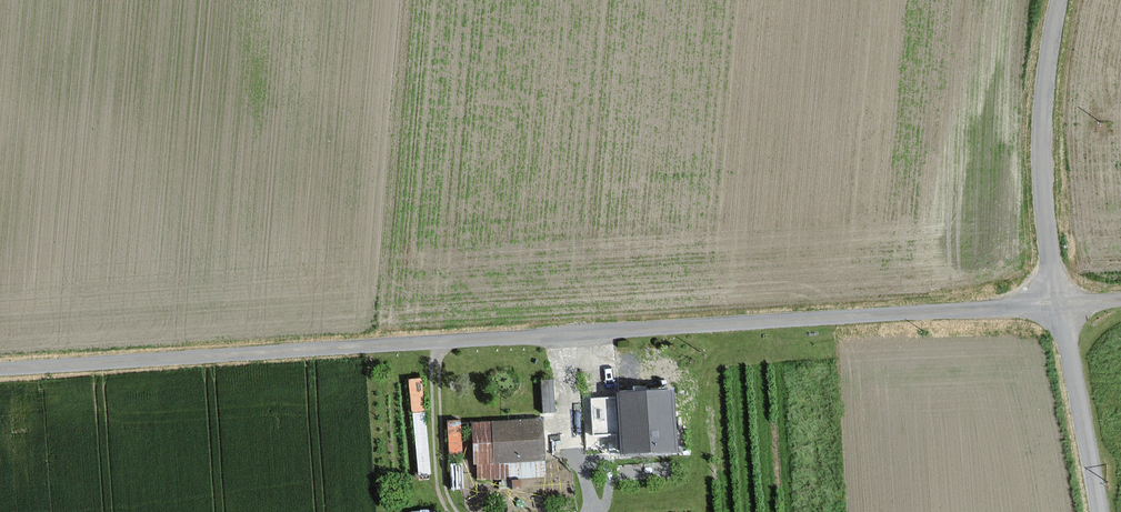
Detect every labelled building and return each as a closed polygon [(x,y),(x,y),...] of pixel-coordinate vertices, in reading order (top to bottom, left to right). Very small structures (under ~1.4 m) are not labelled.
[(669,395),(608,398),(611,454),(672,451),(669,395)] [(536,419),(468,425),(472,463),(539,457),(536,419)]
